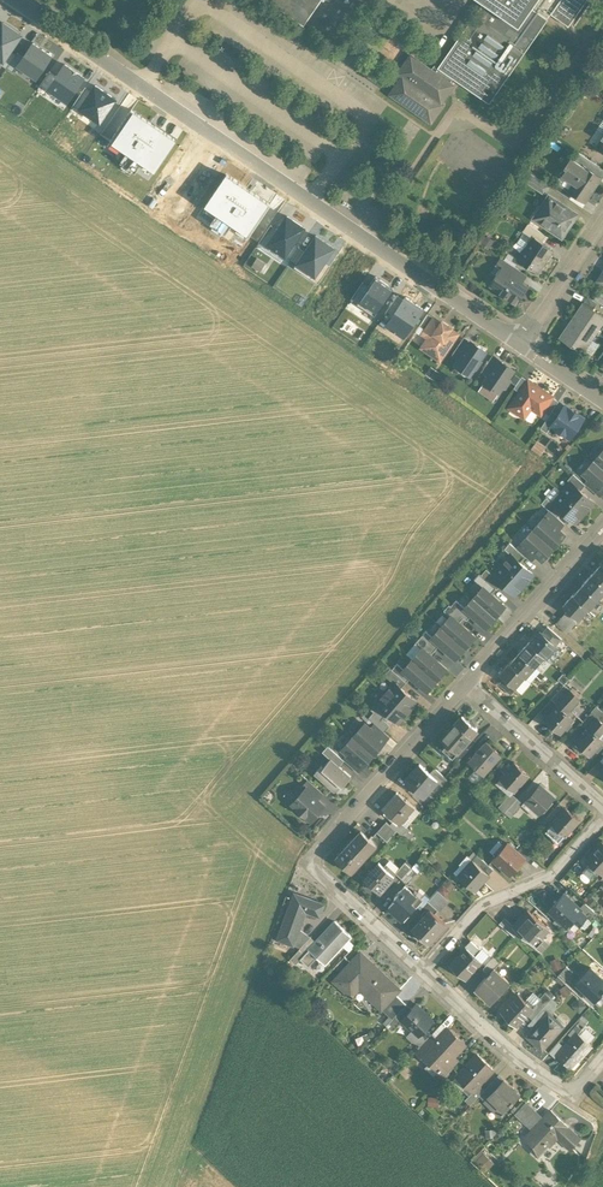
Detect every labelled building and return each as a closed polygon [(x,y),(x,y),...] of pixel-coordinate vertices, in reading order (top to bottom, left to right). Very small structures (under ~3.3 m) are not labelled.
[(304,24),(305,23),(317,31),(316,32),(335,46),(367,0),(269,0),(304,24)] [(484,1),(438,68),(453,78),(490,104),(551,15),(569,27),(588,0),(482,0),(484,1)] [(0,27),(0,59),(3,60),(3,61),(10,51),(21,35),(3,23),(0,27)] [(32,44),(23,57),(18,65),(38,79),(53,57),(32,44)] [(16,55),(10,51),(3,61),(3,60),(0,65),(6,69),(7,68),(16,55)] [(13,72),(18,65),(23,57),(17,53),(16,55),(7,68),(13,72)] [(438,68),(434,65),(431,70),(410,56),(398,74),(403,77),(390,95),(431,123),(443,105),(441,103),(453,85),(449,83),(453,78),(438,68)] [(64,65),(56,76),(48,88),(67,101),(83,78),(64,65)] [(44,95),(48,88),(56,76),(50,72),(37,91),(44,95)] [(95,86),(90,93),(80,109),(81,109),(100,122),(115,99),(95,86)] [(73,106),(80,111),(81,109),(80,109),(90,93),(85,89),(73,106)] [(175,140),(131,111),(115,135),(114,134),(109,142),(126,153),(120,163),(134,172),(141,163),(154,172),(175,140)] [(596,165),(577,153),(573,160),(590,171),(591,172),(596,165)] [(590,171),(573,160),(566,170),(576,177),(568,190),(585,201),(601,178),(591,172),(590,171)] [(550,186),(526,171),(520,179),(544,195),(550,186)] [(270,205),(227,175),(205,206),(216,215),(210,223),(225,234),(232,225),(248,237),(270,205)] [(577,215),(549,196),(541,208),(544,210),(537,221),(561,237),(577,215)] [(268,244),(285,255),(293,244),(304,228),(287,216),(278,230),(268,244)] [(546,236),(528,224),(523,231),(532,237),(541,242),(546,236)] [(265,248),(268,244),(278,230),(271,225),(258,244),(265,248)] [(297,264),(314,275),(315,276),(324,262),(334,248),(316,236),(305,252),(297,264)] [(532,237),(517,260),(537,274),(553,250),(541,242),(532,237)] [(299,248),(293,244),(285,255),(291,260),(299,248)] [(291,260),(297,264),(305,252),(299,248),(291,260)] [(519,270),(504,260),(499,267),(504,270),(514,276),(519,270)] [(330,266),(324,262),(315,276),(314,275),(311,279),(318,284),(330,266)] [(514,276),(504,270),(492,288),(503,296),(504,294),(518,303),(529,286),(514,276)] [(375,277),(368,286),(356,304),(374,317),(393,289),(375,277)] [(351,301),(356,304),(368,286),(362,283),(351,301)] [(593,300),(602,305),(602,302),(602,295),(597,292),(593,300)] [(385,314),(391,318),(403,300),(397,296),(385,314)] [(404,336),(422,309),(405,297),(403,300),(391,318),(386,324),(404,336)] [(586,298),(583,303),(594,311),(598,305),(586,298)] [(583,303),(559,338),(582,354),(602,324),(591,317),(594,311),(583,303)] [(594,311),(591,317),(602,324),(602,322),(602,316),(594,311)] [(427,314),(419,326),(425,330),(433,318),(427,314)] [(441,322),(434,317),(433,318),(425,330),(422,334),(428,338),(421,348),(440,360),(457,334),(450,329),(451,327),(442,321),(441,322)] [(463,338),(453,354),(459,359),(470,343),(463,338)] [(459,359),(455,365),(469,375),(474,367),(475,368),(480,361),(479,360),(485,351),(478,346),(477,347),(470,343),(459,359)] [(492,356),(481,372),(488,377),(499,361),(492,356)] [(488,377),(484,382),(498,392),(503,386),(506,385),(508,382),(507,379),(513,370),(499,360),(499,361),(488,377)] [(522,376),(513,388),(519,392),(527,380),(522,376)] [(553,397),(528,380),(527,380),(519,392),(509,408),(524,418),(531,408),(540,415),(543,411),(552,397),(553,397)] [(552,397),(543,411),(549,415),(552,411),(558,401),(552,397)] [(558,415),(551,425),(552,426),(556,429),(555,431),(556,433),(561,436),(563,436),(564,434),(570,438),(583,418),(578,415),(578,414),(570,409),(564,406),(558,415)] [(549,415),(540,428),(547,433),(552,426),(551,425),(558,415),(552,411),(549,415)] [(594,460),(602,468),(602,450),(594,460)] [(583,473),(588,478),(602,490),(602,491),(602,468),(594,460),(583,473)] [(583,483),(573,474),(567,480),(571,483),(571,482),(580,490),(583,487),(585,485),(583,483)] [(602,490),(588,478),(583,483),(585,485),(598,496),(602,490)] [(580,490),(571,482),(571,483),(562,493),(584,512),(593,502),(580,490)] [(584,512),(562,493),(553,503),(552,503),(562,512),(575,523),(584,512)] [(553,503),(546,497),(541,503),(550,511),(557,517),(562,512),(552,503),(553,503)] [(557,517),(550,511),(544,517),(559,530),(564,524),(557,517)] [(544,517),(533,530),(553,547),(564,535),(559,530),(544,517)] [(533,530),(521,542),(522,543),(536,555),(542,560),(553,547),(533,530)] [(516,549),(509,543),(504,549),(511,555),(511,554),(520,563),(525,557),(516,549)] [(536,555),(522,543),(516,549),(525,557),(531,562),(536,555)] [(520,563),(511,554),(511,555),(502,565),(524,584),(533,574),(520,563)] [(600,564),(590,575),(602,586),(602,567),(600,564)] [(493,575),(502,583),(514,595),(524,584),(502,565),(493,575)] [(493,575),(486,569),(481,575),(495,588),(497,589),(502,583),(493,575)] [(481,575),(479,574),(474,579),(482,587),(483,587),(490,593),(495,588),(481,575)] [(590,575),(580,586),(596,600),(602,592),(602,586),(590,575)] [(596,600),(580,586),(571,597),(586,610),(587,611),(596,600)] [(490,593),(483,587),(482,587),(473,597),(495,617),(504,606),(490,593)] [(571,597),(570,596),(560,607),(576,621),(586,610),(571,597)] [(495,617),(473,597),(464,608),(471,615),(485,627),(495,617)] [(464,608),(456,600),(450,606),(463,617),(466,620),(471,615),(464,608)] [(450,606),(449,605),(444,611),(450,616),(451,616),(458,623),(463,617),(450,606)] [(564,614),(554,625),(564,635),(574,624),(564,614)] [(458,623),(451,616),(450,616),(441,627),(464,647),(474,637),(458,623)] [(464,647),(441,627),(432,637),(431,637),(439,644),(455,658),(464,647)] [(545,628),(539,634),(553,647),(560,640),(545,628)] [(425,631),(420,637),(435,650),(439,644),(431,637),(432,637),(425,631)] [(539,634),(537,633),(527,644),(543,658),(553,647),(539,634)] [(435,650),(420,637),(415,643),(421,649),(422,648),(430,655),(435,650)] [(527,644),(526,643),(517,654),(533,668),(542,657),(527,644)] [(430,655),(422,648),(421,649),(412,659),(436,680),(445,669),(430,655)] [(533,668),(517,654),(511,661),(507,665),(522,678),(521,679),(522,680),(533,668)] [(436,680),(412,659),(403,669),(403,670),(411,677),(426,691),(436,680)] [(403,669),(397,664),(392,669),(406,682),(411,677),(403,670),(403,669)] [(507,665),(506,664),(496,676),(500,680),(512,690),(512,689),(521,679),(522,678),(507,665)] [(392,669),(390,668),(384,674),(394,683),(394,682),(401,688),(406,682),(392,669)] [(500,680),(495,685),(508,697),(514,690),(512,689),(512,690),(500,680)] [(401,688),(394,682),(394,683),(385,693),(407,712),(416,702),(401,688)] [(407,712),(385,693),(376,703),(387,714),(398,723),(407,712)] [(387,714),(376,703),(370,710),(373,712),(368,718),(374,723),(384,732),(389,725),(382,719),(387,714)] [(561,706),(558,709),(565,715),(567,712),(561,706)] [(586,728),(587,729),(592,723),(602,711),(596,706),(581,723),(586,728)] [(558,709),(556,707),(542,722),(558,736),(572,721),(565,715),(558,709)] [(461,717),(448,732),(447,731),(441,738),(441,739),(441,740),(448,746),(456,753),(460,749),(470,738),(477,730),(470,724),(461,717)] [(384,732),(374,723),(369,728),(384,741),(388,736),(384,732)] [(592,723),(587,729),(592,733),(597,728),(592,723)] [(369,728),(364,724),(353,736),(373,754),(384,742),(384,741),(369,728)] [(587,729),(586,728),(573,744),(589,758),(602,742),(592,733),(587,729)] [(373,754),(353,736),(342,749),(347,754),(361,767),(362,767),(373,754)] [(470,738),(460,749),(465,753),(475,742),(470,738)] [(500,755),(485,742),(468,762),(483,775),(500,755)] [(342,759),(328,746),(322,752),(330,759),(331,759),(339,766),(344,760),(342,759)] [(452,759),(456,753),(448,746),(443,751),(452,759)] [(361,767),(347,754),(342,759),(344,760),(357,772),(361,767)] [(339,766),(331,759),(330,759),(323,767),(321,766),(315,773),(334,791),(340,784),(342,786),(350,776),(339,766)] [(460,759),(449,771),(455,777),(466,764),(460,759)] [(514,763),(509,769),(506,766),(502,771),(504,774),(499,779),(514,792),(528,776),(514,763)] [(420,765),(405,782),(421,796),(426,791),(428,792),(437,782),(438,781),(430,774),(420,765)] [(445,778),(435,769),(430,774),(438,781),(437,782),(439,784),(445,778)] [(322,793),(308,780),(301,787),(304,790),(305,789),(316,800),(322,793)] [(539,785),(525,801),(539,814),(553,798),(539,785)] [(316,800),(305,789),(304,790),(292,804),(298,809),(297,810),(305,816),(305,815),(311,821),(324,806),(316,800)] [(505,812),(508,809),(517,800),(519,797),(514,793),(500,808),(505,812)] [(413,808),(397,794),(383,810),(394,820),(399,824),(413,808)] [(517,800),(508,809),(514,814),(522,805),(517,800)] [(559,804),(540,824),(546,830),(551,824),(564,809),(559,804)] [(321,828),(333,810),(327,806),(315,824),(321,828)] [(564,809),(551,824),(565,837),(579,821),(565,809),(564,809)] [(399,824),(394,820),(390,826),(396,831),(400,835),(406,829),(399,824)] [(385,822),(376,833),(386,842),(396,831),(390,826),(385,822)] [(565,837),(551,824),(546,830),(544,832),(558,845),(565,837)] [(375,846),(359,832),(336,858),(351,872),(375,846)] [(587,861),(602,875),(602,874),(602,844),(602,843),(587,861)] [(517,853),(506,844),(492,860),(510,876),(524,860),(517,853)] [(522,847),(517,853),(524,860),(529,864),(534,859),(522,847)] [(493,870),(477,856),(472,861),(488,875),(493,870)] [(472,861),(458,877),(472,890),(479,882),(481,884),(481,883),(488,875),(472,861)] [(393,877),(377,863),(363,879),(379,893),(393,877)] [(404,863),(395,874),(401,879),(410,868),(404,863)] [(410,868),(401,879),(407,885),(417,874),(410,868)] [(448,878),(442,885),(452,894),(458,887),(448,878)] [(419,901),(404,887),(394,898),(395,900),(388,908),(399,918),(404,912),(407,915),(419,901)] [(424,906),(429,910),(436,916),(449,901),(438,890),(424,906)] [(323,905),(294,894),(277,939),(292,945),(298,929),(305,911),(319,916),(323,905)] [(580,909),(563,894),(549,911),(566,926),(567,925),(570,928),(577,920),(574,918),(581,910),(580,909)] [(585,904),(580,909),(581,910),(591,919),(588,922),(594,927),(601,919),(585,904)] [(429,910),(411,930),(427,944),(444,924),(436,916),(429,910)] [(574,918),(577,920),(584,927),(588,922),(591,919),(581,910),(574,918)] [(527,911),(513,927),(519,932),(536,947),(543,940),(541,938),(548,930),(527,911)] [(513,927),(504,918),(499,924),(514,938),(519,932),(513,927)] [(334,922),(315,943),(309,950),(316,957),(324,965),(350,937),(334,922)] [(310,938),(298,929),(292,945),(301,948),(310,938)] [(301,948),(299,949),(305,954),(309,950),(315,943),(310,938),(301,948)] [(480,951),(470,942),(464,947),(466,949),(475,957),(480,951)] [(299,949),(290,960),(295,965),(300,959),(305,954),(299,949)] [(475,957),(466,949),(450,967),(464,979),(480,961),(475,957)] [(316,957),(309,950),(305,954),(300,959),(308,967),(316,957)] [(480,951),(475,957),(480,961),(486,966),(491,960),(480,951)] [(364,993),(383,973),(361,952),(333,982),(351,999),(360,990),(364,993)] [(486,966),(482,970),(487,975),(493,968),(494,970),(499,964),(493,958),(491,960),(486,966)] [(487,975),(475,989),(476,990),(477,989),(490,1001),(490,1002),(491,1003),(509,982),(494,970),(493,968),(487,975)] [(591,969),(577,985),(595,1001),(600,996),(602,999),(602,980),(591,969)] [(382,1010),(396,995),(401,990),(383,973),(364,993),(381,1010),(382,1010)] [(393,1018),(406,1004),(396,995),(382,1010),(392,1019),(393,1018)] [(531,1008),(517,995),(500,1013),(515,1027),(527,1014),(532,1009),(531,1008)] [(573,1004),(581,1012),(589,1004),(582,996),(573,1004)] [(551,997),(542,1008),(547,1013),(557,1002),(551,997)] [(406,1004),(393,1018),(398,1023),(400,1021),(411,1009),(406,1004)] [(411,1009),(400,1021),(410,1030),(411,1031),(414,1028),(420,1034),(432,1020),(415,1004),(411,1009)] [(541,1009),(535,1004),(531,1008),(532,1009),(527,1014),(532,1019),(533,1018),(541,1009)] [(541,1009),(533,1018),(539,1023),(547,1013),(542,1008),(541,1009)] [(539,1023),(526,1037),(536,1045),(537,1044),(542,1049),(560,1029),(553,1023),(555,1020),(547,1013),(539,1023)] [(551,1050),(557,1055),(577,1033),(578,1034),(583,1029),(576,1023),(551,1050)] [(446,1027),(430,1044),(431,1045),(424,1053),(439,1067),(437,1069),(438,1070),(439,1070),(448,1061),(464,1044),(463,1043),(463,1044),(447,1029),(448,1028),(446,1027)] [(420,1034),(414,1028),(411,1031),(410,1030),(404,1037),(417,1049),(425,1041),(422,1038),(423,1037),(420,1034)] [(577,1033),(557,1055),(570,1067),(583,1053),(584,1053),(591,1046),(578,1034),(577,1033)] [(417,1049),(414,1052),(420,1057),(424,1053),(431,1045),(430,1044),(425,1040),(425,1041),(417,1049)] [(459,1075),(473,1089),(485,1076),(492,1068),(478,1055),(459,1075)] [(448,1061),(439,1070),(438,1070),(436,1072),(443,1078),(454,1066),(448,1061)] [(491,1082),(485,1076),(473,1089),(465,1098),(471,1103),(480,1093),(491,1082)] [(491,1082),(480,1093),(485,1098),(488,1095),(498,1084),(493,1079),(491,1082)] [(498,1084),(488,1095),(493,1100),(496,1097),(506,1107),(518,1094),(503,1079),(498,1084)] [(534,1110),(525,1102),(514,1113),(524,1122),(527,1119),(533,1112),(534,1110)] [(534,1126),(524,1136),(534,1146),(543,1140),(548,1145),(557,1135),(569,1147),(580,1136),(550,1109),(540,1119),(534,1126)] [(540,1119),(533,1112),(527,1119),(534,1126),(540,1119)] [(543,1140),(534,1146),(541,1152),(548,1145),(543,1140)]
